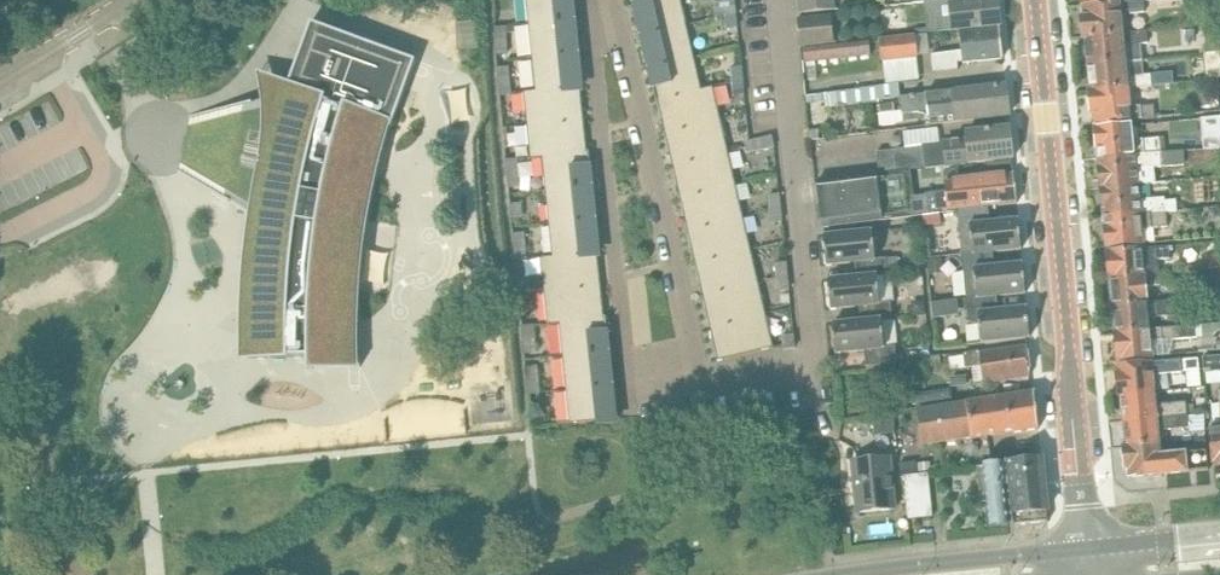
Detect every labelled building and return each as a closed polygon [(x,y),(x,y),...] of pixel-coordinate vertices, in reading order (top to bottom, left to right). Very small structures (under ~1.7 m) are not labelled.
[(575,19),(573,0),(526,0),(528,24),(575,19)] [(633,2),(641,34),(686,24),(681,0),(641,0),(633,2)] [(736,13),(735,0),(730,0),(724,1),(726,14),(736,13)] [(801,13),(837,9),(836,0),(799,0),(801,13)] [(997,0),(976,0),(950,2),(953,29),(1000,24),(997,0)] [(1123,33),(1121,14),(1145,11),(1144,0),(1134,0),(1083,5),(1084,16),(1081,16),(1083,38),(1086,37),(1123,34),(1123,33)] [(1185,0),(1187,17),(1202,15),(1200,0),(1187,0),(1185,0)] [(738,27),(736,13),(726,14),(727,28),(738,27)] [(801,46),(835,43),(832,14),(798,18),(801,46)] [(579,52),(575,19),(528,24),(532,57),(579,52)] [(179,167),(178,169),(230,203),(249,215),(257,220),(255,229),(252,257),(250,276),(249,305),(248,325),(248,358),(324,358),(324,369),(360,367),(360,358),(350,358),(350,350),(350,328),(350,312),(351,297),(352,286),(353,271),(356,245),(361,213),(366,187),(369,172),(374,152),(382,124),(391,127),(416,60),(311,22),(295,65),(289,83),(284,95),(253,101),(189,115),(190,117),(188,124),(180,162),(179,167)] [(686,24),(641,34),(648,67),(694,56),(686,24)] [(509,54),(508,26),(497,26),(498,54),(509,54)] [(1003,58),(1000,28),(959,32),(961,51),(931,54),(933,72),(958,69),(957,62),(1003,58)] [(1123,34),(1086,37),(1088,64),(1126,60),(1124,45),(1148,43),(1147,30),(1123,33),(1123,34)] [(1219,51),(1219,34),(1219,33),(1205,35),(1207,53),(1219,51)] [(882,60),(918,56),(916,35),(880,38),(882,60)] [(872,47),(808,50),(808,59),(873,56),(872,47)] [(1207,53),(1205,53),(1208,81),(1219,80),(1219,51),(1207,53)] [(579,52),(532,57),(535,90),(582,85),(579,52)] [(701,88),(694,56),(648,67),(656,100),(701,88)] [(1150,58),(1126,60),(1088,64),(1091,91),(1089,91),(1128,87),(1128,88),(1152,86),(1150,58)] [(733,81),(743,80),(742,66),(731,67),(733,81)] [(500,95),(511,94),(508,67),(498,68),(500,95)] [(1173,71),(1153,73),(1154,85),(1174,83),(1173,71)] [(743,80),(733,81),(734,94),(744,93),(743,80)] [(896,82),(862,87),(847,89),(849,104),(898,97),(896,82)] [(930,124),(957,121),(1009,115),(1006,84),(904,95),(906,111),(924,109),(928,109),(930,124)] [(582,85),(535,90),(523,91),(526,125),(584,119),(582,88),(582,86),(582,85)] [(713,86),(701,88),(656,100),(656,101),(658,101),(665,132),(721,119),(713,86)] [(1128,87),(1089,91),(1091,112),(1093,112),(1094,123),(1155,117),(1154,105),(1130,107),(1128,88),(1128,87)] [(879,105),(880,114),(895,112),(894,103),(879,105)] [(878,114),(880,125),(899,123),(904,121),(925,119),(924,109),(906,111),(895,112),(880,114),(878,114)] [(1199,119),(1201,149),(1219,148),(1219,117),(1199,119)] [(584,119),(526,125),(530,159),(542,157),(589,152),(589,151),(587,151),(584,119)] [(728,151),(721,119),(665,132),(672,164),(728,151)] [(1098,158),(1160,152),(1159,138),(1133,140),(1132,124),(1095,128),(1098,158)] [(876,174),(905,171),(905,169),(925,167),(925,168),(1014,158),(1010,127),(986,129),(941,134),(942,143),(922,145),(922,146),(877,151),(879,172),(875,172),(876,174)] [(857,133),(857,141),(884,142),(884,133),(857,133)] [(772,136),(759,139),(761,149),(774,146),(772,136)] [(761,149),(759,139),(746,142),(748,152),(761,149)] [(1185,149),(1160,152),(1098,158),(1101,188),(1137,185),(1137,183),(1158,182),(1157,167),(1161,166),(1161,165),(1186,163),(1185,149)] [(736,184),(728,151),(672,164),(680,197),(736,184)] [(592,185),(589,152),(542,157),(545,190),(592,185)] [(521,187),(518,159),(507,160),(510,188),(521,187)] [(905,171),(876,174),(817,181),(823,227),(911,216),(909,196),(905,171)] [(957,211),(989,206),(988,205),(1018,202),(1015,173),(944,180),(945,189),(925,191),(926,193),(909,196),(911,216),(957,211)] [(736,184),(680,197),(687,230),(743,217),(736,184)] [(596,218),(592,185),(545,190),(549,223),(596,218)] [(1139,199),(1137,185),(1101,188),(1104,217),(1166,211),(1164,196),(1139,199)] [(770,208),(781,207),(779,193),(769,195),(770,208)] [(1176,199),(1165,200),(1166,212),(1177,211),(1176,199)] [(511,203),(512,218),(524,216),(522,202),(511,203)] [(989,206),(957,211),(962,254),(993,251),(993,252),(1022,249),(1019,220),(990,222),(989,206)] [(781,207),(770,208),(772,222),(782,221),(781,207)] [(1167,225),(1166,211),(1104,217),(1106,247),(1143,243),(1142,227),(1167,225)] [(743,217),(687,230),(695,262),(751,249),(743,217)] [(599,252),(596,218),(549,223),(552,256),(599,252)] [(898,256),(886,257),(875,258),(873,230),(823,235),(826,265),(855,262),(857,277),(877,275),(877,276),(900,274),(898,256)] [(528,261),(525,233),(514,234),(517,262),(528,261)] [(1110,278),(1146,275),(1144,260),(1170,258),(1169,246),(1131,249),(1107,252),(1110,278)] [(759,282),(751,249),(695,262),(702,295),(759,282)] [(993,251),(962,254),(966,298),(997,295),(997,296),(1026,293),(1023,264),(994,266),(993,252),(993,251)] [(552,256),(540,257),(544,291),(601,285),(598,252),(599,252),(552,256)] [(1206,255),(1207,269),(1219,268),(1219,254),(1206,255)] [(777,276),(788,275),(786,262),(776,263),(777,276)] [(926,267),(927,282),(941,280),(940,266),(926,267)] [(1146,275),(1110,278),(1112,306),(1148,303),(1148,302),(1147,286),(1173,284),(1172,272),(1146,275)] [(789,289),(788,275),(777,276),(779,290),(789,289)] [(857,277),(828,279),(831,309),(860,306),(861,321),(882,319),(882,320),(893,319),(891,301),(880,302),(877,276),(877,275),(857,277)] [(759,282),(702,295),(710,327),(766,314),(759,282)] [(604,317),(601,285),(544,291),(547,325),(559,323),(606,318),(606,316),(604,317)] [(999,310),(997,296),(997,295),(966,298),(968,322),(979,324),(981,341),(1030,337),(1027,308),(999,310)] [(960,316),(958,299),(932,303),(934,319),(960,316)] [(1174,300),(1148,302),(1148,303),(1112,306),(1115,333),(1150,330),(1150,329),(1149,314),(1175,311),(1174,300)] [(913,308),(914,316),(926,315),(925,303),(917,304),(913,308)] [(774,347),(766,314),(710,327),(717,360),(774,347)] [(609,351),(606,318),(559,323),(562,356),(609,351)] [(861,321),(832,323),(835,353),(864,350),(866,366),(890,363),(897,363),(895,345),(884,346),(882,320),(882,319),(861,321)] [(1214,323),(1196,325),(1197,336),(1215,335),(1214,323)] [(1196,325),(1150,329),(1150,330),(1115,333),(1117,360),(1153,357),(1151,340),(1197,336),(1196,325)] [(526,356),(537,355),(534,326),(523,328),(526,356)] [(783,335),(784,345),(785,349),(795,348),(794,334),(783,335)] [(983,382),(1030,375),(1027,345),(980,352),(979,350),(963,352),(965,367),(981,365),(983,382)] [(613,385),(609,351),(562,356),(566,389),(613,385)] [(1187,372),(1200,370),(1199,357),(1181,359),(1182,372),(1187,372)] [(1206,358),(1207,371),(1219,370),(1219,357),(1206,358)] [(1121,394),(1154,391),(1153,375),(1182,372),(1181,359),(1118,365),(1119,373),(1116,373),(1118,395),(1121,395),(1121,394)] [(541,394),(538,366),(527,367),(530,395),(541,394)] [(1199,371),(1186,372),(1187,387),(1200,386),(1199,371)] [(616,418),(613,385),(566,389),(569,423),(616,418)] [(1155,405),(1154,391),(1121,394),(1121,395),(1123,420),(1187,414),(1208,412),(1206,393),(1185,395),(1185,402),(1155,405)] [(972,438),(1039,428),(1035,392),(917,410),(922,445),(972,437),(972,438)] [(1187,414),(1123,420),(1125,445),(1125,446),(1159,443),(1158,430),(1188,427),(1187,415),(1187,414)] [(1204,414),(1187,415),(1188,427),(1188,432),(1206,431),(1204,414)] [(1210,429),(1213,463),(1219,462),(1219,428),(1210,429)] [(1125,446),(1125,445),(1123,446),(1125,469),(1128,469),(1128,477),(1209,469),(1207,455),(1185,458),(1161,460),(1159,443),(1125,446)] [(895,508),(890,457),(852,461),(857,512),(895,508)] [(1007,461),(1007,463),(1010,485),(1014,525),(1048,521),(1042,458),(1007,461)] [(914,461),(900,463),(901,473),(916,471),(914,461)] [(930,462),(918,463),(919,471),(931,469),(930,462)] [(1010,485),(1007,463),(1002,464),(1002,462),(983,464),(984,466),(977,467),(981,503),(988,502),(990,527),(1009,525),(1005,486),(1010,485)] [(932,516),(928,473),(904,475),(908,519),(932,516)]
